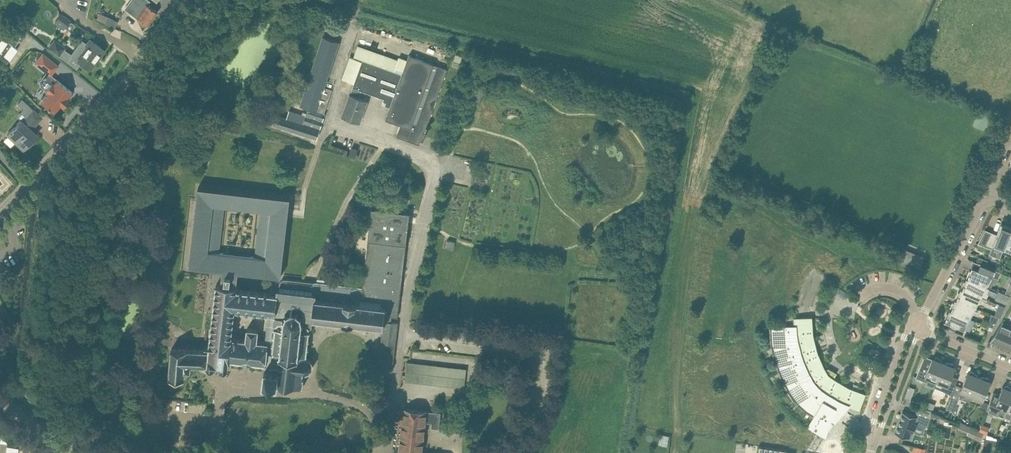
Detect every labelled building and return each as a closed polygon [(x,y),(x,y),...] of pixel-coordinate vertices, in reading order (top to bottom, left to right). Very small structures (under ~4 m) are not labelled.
[(125,7),(128,9),(140,18),(148,24),(158,11),(150,6),(147,4),(150,1),(149,0),(131,0),(125,7)] [(115,28),(119,21),(100,13),(97,19),(105,23),(105,24),(115,28)] [(62,14),(55,23),(63,30),(65,28),(70,32),(75,25),(62,14)] [(0,39),(0,52),(1,52),(0,53),(0,58),(7,63),(21,43),(6,33),(3,38),(2,37),(0,39)] [(287,118),(276,114),(273,124),(317,138),(325,113),(324,113),(332,89),(325,87),(340,41),(323,36),(300,107),(308,110),(307,113),(303,111),(302,114),(289,110),(287,118)] [(55,39),(48,48),(76,68),(81,62),(90,69),(96,62),(95,61),(104,49),(90,40),(86,45),(88,46),(82,54),(75,49),(71,54),(64,49),(65,47),(55,39)] [(425,132),(448,69),(409,55),(406,54),(404,61),(358,45),(354,55),(363,58),(362,61),(350,56),(342,77),(355,81),(353,86),(351,94),(350,93),(342,116),(360,123),(368,100),(359,97),(362,90),(384,98),(382,103),(390,106),(386,119),(401,124),(397,136),(419,144),(421,140),(424,141),(427,133),(425,132)] [(58,65),(43,53),(35,62),(50,75),(58,65)] [(72,91),(57,79),(53,84),(52,83),(45,91),(46,92),(40,100),(54,111),(60,103),(63,106),(70,97),(68,96),(72,91)] [(487,91),(479,84),(475,89),(478,91),(470,100),(475,104),(487,91)] [(22,120),(21,119),(9,133),(10,134),(13,131),(21,137),(16,142),(23,149),(37,135),(31,129),(42,117),(33,108),(22,120)] [(350,155),(355,156),(358,149),(352,147),(350,155)] [(397,321),(392,321),(392,316),(398,316),(410,212),(372,208),(363,287),(285,278),(284,278),(282,279),(282,280),(281,281),(281,282),(280,289),(277,288),(276,293),(237,288),(239,272),(281,276),(290,197),(198,186),(189,266),(222,269),(221,284),(217,283),(210,347),(205,347),(205,349),(172,348),(169,377),(185,378),(185,369),(191,370),(191,364),(208,364),(207,366),(228,368),(229,359),(265,364),(263,382),(303,386),(305,372),(309,371),(313,367),(313,362),(311,357),(308,356),(308,354),(307,354),(308,340),(309,338),(309,332),(309,327),(310,328),(311,328),(312,327),(313,317),(343,321),(383,325),(378,368),(392,370),(397,321)] [(978,243),(991,248),(992,246),(1003,251),(1010,231),(1010,227),(1001,223),(997,234),(985,229),(978,243)] [(447,240),(446,247),(454,248),(455,241),(447,240)] [(918,270),(924,256),(907,249),(901,263),(918,270)] [(968,278),(967,280),(986,287),(992,276),(998,278),(1001,272),(986,265),(981,263),(978,269),(972,267),(974,268),(972,271),(970,270),(966,278),(968,278)] [(962,289),(962,291),(980,298),(986,287),(967,280),(967,282),(964,280),(961,288),(962,289)] [(841,288),(838,292),(846,298),(849,294),(841,288)] [(957,300),(956,301),(975,309),(980,298),(962,291),(961,292),(958,291),(955,299),(957,300)] [(1007,303),(1010,295),(999,291),(995,299),(1007,303)] [(951,310),(950,312),(969,319),(975,309),(956,301),(955,303),(953,302),(950,310),(951,310)] [(999,304),(994,315),(995,315),(999,317),(1000,317),(1004,307),(999,304)] [(957,326),(964,329),(969,319),(950,312),(950,314),(947,312),(944,321),(947,322),(947,323),(956,329),(957,326)] [(833,379),(837,372),(829,368),(824,370),(823,367),(824,367),(818,353),(817,353),(816,350),(817,350),(813,335),(812,336),(812,332),(813,332),(812,317),(794,318),(795,324),(771,327),(773,345),(777,359),(781,370),(786,383),(790,390),(795,398),(801,404),(807,409),(812,402),(815,404),(818,400),(822,402),(823,400),(836,407),(836,408),(843,411),(848,405),(859,409),(865,393),(851,388),(850,389),(847,387),(848,386),(835,379),(834,380),(833,379)] [(1005,345),(1010,331),(1010,325),(1002,321),(990,339),(991,340),(992,339),(995,341),(1005,345)] [(922,365),(917,377),(926,381),(927,382),(926,384),(934,387),(937,380),(944,363),(942,362),(943,361),(936,356),(934,359),(930,364),(929,367),(922,365)] [(407,362),(405,372),(436,376),(437,365),(407,362)] [(944,363),(937,380),(948,384),(945,391),(951,394),(956,384),(958,378),(951,376),(953,373),(953,367),(954,363),(945,362),(945,363),(944,363)] [(960,389),(957,397),(962,399),(965,392),(972,394),(979,377),(978,376),(971,370),(969,373),(965,378),(961,389),(960,389)] [(979,377),(972,394),(983,399),(984,398),(983,398),(988,387),(989,381),(989,378),(980,377),(979,377)] [(454,378),(453,386),(464,387),(465,379),(454,378)] [(1004,417),(1007,409),(1010,399),(1010,388),(1006,385),(1004,387),(1002,386),(1002,387),(1003,387),(1000,395),(993,393),(987,409),(987,410),(1004,417)] [(951,396),(946,408),(954,411),(958,399),(951,396)] [(812,402),(807,409),(814,414),(807,427),(825,438),(831,421),(834,422),(843,411),(836,408),(836,407),(823,400),(822,402),(818,400),(815,404),(812,402)] [(932,410),(935,404),(929,401),(926,408),(932,410)] [(929,427),(932,410),(918,407),(915,415),(903,411),(895,432),(909,437),(911,431),(913,432),(917,422),(929,427)] [(441,412),(405,408),(400,451),(398,451),(398,452),(421,452),(424,420),(432,421),(432,427),(439,428),(441,412)] [(983,432),(970,427),(968,433),(981,439),(983,432)] [(7,443),(8,434),(0,433),(0,442),(7,443)]
